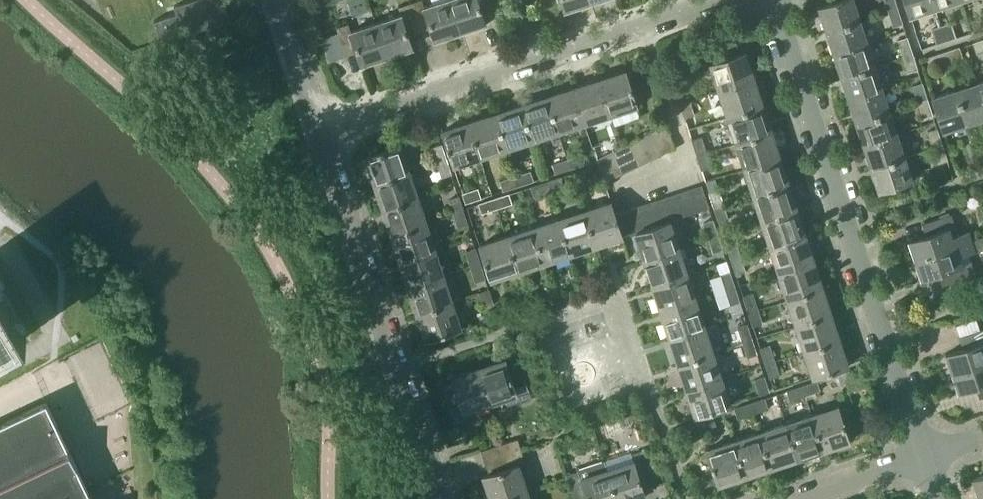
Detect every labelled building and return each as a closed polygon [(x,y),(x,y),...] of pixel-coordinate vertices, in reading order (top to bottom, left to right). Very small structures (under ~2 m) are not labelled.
[(174,5),(176,13),(153,20),(160,42),(230,19),(224,0),(190,0),(174,5)] [(319,11),(335,5),(334,0),(315,0),(319,11)] [(410,2),(419,31),(430,27),(435,41),(461,33),(450,0),(445,0),(425,7),(423,0),(417,0),(410,2)] [(461,33),(486,25),(481,11),(493,7),(490,0),(450,0),(461,33)] [(565,11),(591,3),(590,0),(562,0),(565,11)] [(825,31),(858,20),(852,0),(840,0),(817,7),(825,31)] [(899,6),(897,0),(885,0),(888,9),(899,6)] [(936,8),(933,0),(905,0),(910,17),(936,8)] [(401,14),(376,22),(387,57),(412,49),(408,34),(419,31),(410,2),(398,6),(401,14)] [(893,25),(902,23),(904,22),(899,6),(888,9),(893,25)] [(858,20),(825,31),(832,53),(866,42),(858,20)] [(387,57),(376,22),(351,31),(348,23),(337,26),(339,32),(346,55),(357,51),(362,65),(387,57)] [(956,36),(952,22),(942,25),(946,39),(956,36)] [(946,39),(942,25),(932,28),(936,42),(946,39)] [(327,61),(346,55),(339,32),(320,38),(327,61)] [(903,55),(913,52),(908,36),(898,39),(903,55)] [(973,42),(976,52),(982,49),(982,39),(973,42)] [(866,42),(832,53),(840,76),(873,65),(866,42)] [(951,49),(942,52),(946,62),(954,59),(951,49)] [(718,89),(753,78),(744,52),(710,63),(718,89)] [(918,68),(913,52),(903,55),(909,72),(918,68)] [(931,67),(946,62),(942,52),(927,57),(931,67)] [(873,65),(840,76),(847,99),(881,88),(873,65)] [(625,70),(599,79),(610,113),(636,104),(625,70)] [(761,104),(753,78),(718,89),(727,115),(761,104)] [(599,79),(572,88),(584,121),(610,113),(599,79)] [(923,81),(922,82),(913,85),(924,117),(933,114),(923,81)] [(977,82),(955,89),(966,123),(982,117),(982,99),(977,82)] [(680,102),(690,99),(686,83),(675,86),(680,102)] [(572,88),(547,96),(558,130),(584,121),(572,88)] [(888,111),(881,88),(847,99),(855,122),(888,111)] [(943,131),(966,123),(955,89),(932,97),(943,131)] [(547,96),(521,104),(532,138),(558,130),(547,96)] [(690,99),(680,102),(685,117),(695,114),(690,99)] [(521,104),(494,113),(505,147),(532,138),(521,104)] [(770,130),(761,104),(727,115),(735,142),(770,130)] [(896,134),(888,111),(855,122),(862,145),(896,134)] [(494,113),(468,122),(479,155),(505,147),(494,113)] [(652,132),(662,153),(674,147),(665,121),(655,124),(657,129),(652,132)] [(453,164),(479,155),(468,122),(442,130),(453,164)] [(938,127),(937,127),(928,130),(938,162),(948,159),(938,127)] [(778,157),(770,130),(735,142),(744,168),(778,157)] [(639,138),(650,159),(662,153),(652,132),(639,138)] [(862,145),(870,168),(903,156),(896,134),(862,145)] [(692,139),(697,154),(708,151),(703,135),(692,139)] [(627,144),(637,165),(650,159),(639,138),(627,144)] [(432,146),(437,161),(445,158),(447,158),(443,143),(432,146)] [(366,155),(375,183),(409,172),(400,144),(366,155)] [(614,150),(625,172),(637,165),(627,144),(614,150)] [(614,150),(596,160),(603,181),(613,178),(625,172),(614,150)] [(712,166),(708,151),(697,154),(702,169),(712,166)] [(583,153),(567,158),(570,168),(587,163),(583,153)] [(911,180),(903,156),(870,168),(877,191),(911,180)] [(787,182),(778,157),(744,168),(752,193),(787,182)] [(447,158),(445,158),(437,161),(442,177),(452,173),(447,158)] [(570,168),(567,158),(564,159),(565,162),(554,165),(556,173),(570,168)] [(534,180),(531,170),(516,175),(519,185),(534,180)] [(584,170),(577,173),(579,180),(587,178),(584,170)] [(417,198),(409,172),(375,183),(383,209),(417,198)] [(519,185),(516,175),(500,180),(504,191),(519,185)] [(562,176),(547,181),(550,191),(565,186),(562,176)] [(535,196),(550,191),(547,181),(532,186),(535,196)] [(795,208),(787,182),(752,193),(761,219),(795,208)] [(697,211),(708,207),(701,184),(689,188),(697,211)] [(466,202),(482,197),(478,187),(463,192),(466,202)] [(689,188),(678,192),(685,214),(697,211),(689,188)] [(714,206),(724,203),(719,188),(710,191),(714,206)] [(685,214),(678,192),(666,196),(673,218),(685,214)] [(510,193),(494,198),(498,208),(513,202),(510,193)] [(459,194),(457,195),(448,198),(454,214),(464,210),(459,194)] [(666,196),(654,200),(662,222),(673,218),(666,196)] [(426,224),(417,198),(383,209),(392,235),(426,224)] [(498,208),(494,198),(479,203),(482,213),(498,208)] [(662,222),(654,200),(643,203),(651,226),(662,222)] [(584,210),(595,244),(621,236),(614,213),(610,202),(584,210)] [(639,230),(651,226),(643,203),(632,207),(639,230)] [(714,206),(718,221),(728,218),(724,203),(714,206)] [(621,236),(639,230),(632,207),(614,213),(621,236)] [(804,235),(795,208),(761,219),(769,246),(804,235)] [(464,210),(454,214),(459,230),(469,226),(464,210)] [(584,210),(558,219),(569,253),(595,244),(584,210)] [(906,241),(913,260),(970,241),(967,232),(951,237),(948,229),(954,227),(949,214),(921,224),(925,235),(906,241)] [(709,237),(719,234),(714,218),(704,222),(709,237)] [(543,262),(569,253),(558,219),(532,228),(543,262)] [(643,258),(677,247),(669,221),(635,232),(643,258)] [(435,250),(426,224),(392,235),(401,261),(435,250)] [(532,228),(505,236),(516,270),(543,262),(532,228)] [(714,252),(723,249),(724,249),(719,234),(709,237),(714,252)] [(812,260),(804,235),(769,246),(778,272),(812,260)] [(490,279),(516,270),(505,236),(479,245),(490,279)] [(726,243),(731,258),(742,255),(737,240),(726,243)] [(970,241),(913,260),(919,279),(937,273),(941,285),(970,276),(965,263),(960,265),(957,257),(974,252),(970,241)] [(686,273),(677,247),(643,258),(652,284),(686,273)] [(477,248),(474,248),(467,251),(472,266),(482,263),(477,248)] [(443,275),(435,250),(401,261),(409,286),(443,275)] [(747,270),(742,255),(731,258),(736,273),(747,270)] [(717,263),(725,289),(735,286),(726,260),(717,263)] [(821,287),(812,260),(778,272),(786,298),(821,287)] [(482,263),(472,266),(476,281),(486,278),(482,263)] [(695,299),(686,273),(652,284),(661,311),(695,299)] [(409,286),(418,312),(452,301),(443,275),(409,286)] [(28,335),(0,285),(0,350),(28,335)] [(731,304),(739,301),(740,301),(735,286),(725,289),(731,304)] [(829,312),(821,287),(786,298),(795,324),(829,312)] [(490,288),(488,289),(479,292),(484,308),(495,304),(490,288)] [(748,311),(758,307),(754,292),(743,296),(748,311)] [(703,325),(695,299),(661,311),(669,337),(703,325)] [(460,328),(452,301),(418,312),(426,339),(460,328)] [(748,311),(753,325),(763,322),(758,307),(748,311)] [(838,339),(829,312),(795,324),(804,350),(838,339)] [(738,327),(743,342),(752,339),(747,324),(738,327)] [(712,351),(703,325),(669,337),(678,363),(712,351)] [(950,374),(982,363),(982,329),(958,337),(962,349),(943,355),(950,374)] [(748,357),(757,354),(752,339),(743,342),(748,357)] [(847,366),(838,339),(804,350),(812,377),(847,366)] [(761,348),(766,363),(776,359),(771,344),(761,348)] [(678,363),(687,389),(720,378),(712,351),(678,363)] [(781,375),(776,359),(766,363),(771,378),(781,375)] [(505,360),(478,369),(490,403),(515,395),(517,402),(531,398),(519,361),(507,365),(505,360)] [(950,374),(956,393),(974,387),(978,398),(982,397),(982,363),(950,374)] [(464,412),(490,403),(478,369),(452,377),(454,382),(441,386),(453,423),(466,419),(464,412)] [(770,391),(765,375),(755,378),(760,395),(770,391)] [(729,404),(720,378),(687,389),(695,415),(729,404)] [(821,391),(818,380),(803,385),(806,396),(821,391)] [(791,401),(806,396),(803,385),(787,390),(791,401)] [(769,407),(765,397),(750,402),(753,412),(769,407)] [(46,401),(0,423),(0,498),(93,498),(46,401)] [(738,417),(753,412),(750,402),(735,407),(738,417)] [(811,416),(823,450),(849,441),(838,407),(811,416)] [(716,425),(713,415),(697,420),(700,430),(716,425)] [(785,424),(796,458),(823,450),(811,416),(785,424)] [(758,433),(770,467),(796,458),(785,424),(758,433)] [(758,433),(733,441),(744,476),(770,467),(758,433)] [(527,491),(518,465),(525,463),(517,438),(481,450),(488,474),(483,476),(491,498),(502,498),(527,491)] [(733,441),(707,450),(718,484),(744,476),(733,441)] [(607,470),(617,498),(633,498),(644,495),(643,491),(656,487),(643,450),(630,454),(633,462),(607,470)] [(607,471),(604,461),(578,470),(579,471),(566,475),(574,498),(617,498),(607,470),(607,471)] [(979,498),(982,498),(982,475),(972,479),(979,498)] [(527,491),(502,498),(529,498),(527,491)]
